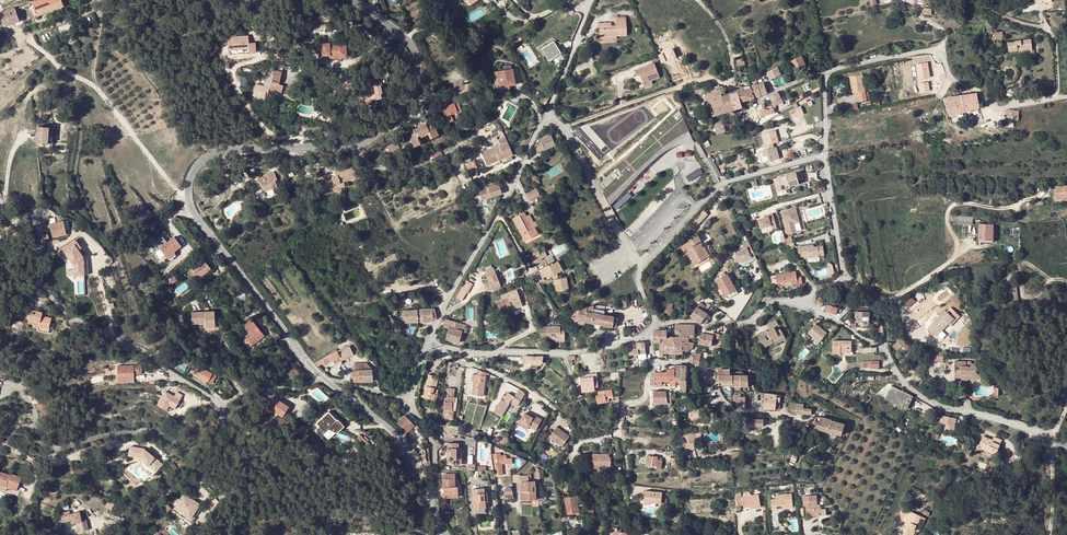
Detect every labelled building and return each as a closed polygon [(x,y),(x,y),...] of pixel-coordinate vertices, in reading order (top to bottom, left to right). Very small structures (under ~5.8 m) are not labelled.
[(32,2),(38,15),(58,8),(58,9),(61,11),(64,10),(64,7),(63,5),(64,5),(62,0),(38,0),(32,2)] [(0,13),(0,27),(0,28),(19,21),(14,8),(0,13)] [(600,36),(616,36),(626,35),(625,18),(615,18),(616,27),(611,27),(611,23),(599,24),(600,36)] [(247,38),(231,38),(231,45),(227,46),(227,55),(239,55),(239,49),(247,49),(247,55),(253,55),(253,45),(247,45),(247,38)] [(1008,43),(1009,50),(1021,49),(1022,52),(1032,50),(1031,39),(1016,41),(1016,42),(1008,43)] [(541,49),(549,60),(553,58),(552,56),(560,51),(553,41),(541,49)] [(322,55),(330,55),(336,55),(336,57),(347,57),(346,43),(335,43),(336,45),(330,46),(330,43),(322,43),(322,55)] [(552,56),(553,58),(554,59),(559,56),(562,54),(560,51),(552,56)] [(796,58),(790,61),(795,72),(806,66),(803,60),(801,56),(796,58)] [(918,63),(919,76),(930,76),(929,62),(918,63)] [(654,63),(633,71),(634,76),(636,76),(640,86),(651,82),(651,80),(659,77),(654,63)] [(258,96),(265,98),(266,92),(268,92),(272,90),(281,93),(283,85),(278,84),(276,84),(277,81),(279,82),(283,67),(275,67),(273,75),(266,79),(264,86),(256,84),(254,95),(258,96)] [(778,67),(766,73),(770,79),(781,74),(778,67)] [(497,72),(500,87),(515,85),(513,69),(497,72)] [(850,77),(852,87),(863,85),(861,75),(850,77)] [(374,82),(375,87),(380,86),(382,86),(381,78),(373,79),(374,82)] [(374,82),(366,84),(368,89),(374,87),(376,95),(365,97),(367,106),(373,105),(372,100),(382,98),(381,94),(382,93),(380,86),(375,87),(374,82)] [(754,85),(758,97),(761,96),(761,95),(767,92),(764,82),(763,83),(759,84),(754,85)] [(921,83),(921,91),(930,90),(929,82),(921,83)] [(743,91),(742,87),(739,85),(735,86),(737,92),(741,102),(754,98),(751,89),(743,91)] [(758,97),(754,85),(749,85),(751,89),(754,98),(758,97)] [(866,100),(866,99),(865,95),(863,85),(852,87),(853,93),(857,92),(859,101),(866,100)] [(724,93),(722,86),(719,87),(718,86),(709,88),(710,93),(707,94),(707,95),(705,96),(703,96),(706,106),(710,105),(709,100),(719,98),(721,97),(721,94),(724,93)] [(731,94),(730,94),(735,110),(743,107),(741,102),(737,92),(731,94)] [(774,94),(769,96),(775,106),(783,102),(777,92),(774,94)] [(963,95),(967,111),(979,107),(976,93),(963,95)] [(721,97),(719,98),(720,105),(718,105),(721,114),(735,110),(730,94),(725,96),(721,97)] [(961,112),(967,111),(963,95),(963,94),(957,95),(961,112)] [(443,95),(436,98),(438,103),(445,101),(443,95)] [(961,112),(957,95),(952,97),(956,114),(961,112)] [(956,114),(952,97),(944,98),(946,107),(948,115),(956,114)] [(720,105),(719,98),(709,100),(710,105),(713,116),(721,114),(718,105),(720,105)] [(458,102),(442,108),(447,124),(453,121),(451,116),(450,114),(461,110),(458,102)] [(800,106),(789,111),(792,118),(803,113),(800,106)] [(687,127),(678,110),(605,177),(604,178),(598,183),(606,198),(643,162),(651,155),(659,148),(662,146),(676,137),(688,130),(687,127)] [(430,129),(434,138),(439,136),(434,125),(431,126),(429,122),(409,131),(411,136),(409,137),(414,147),(418,145),(415,137),(430,129)] [(723,123),(714,126),(717,134),(725,132),(725,131),(723,123)] [(55,126),(38,125),(37,141),(54,142),(55,126)] [(415,137),(418,145),(420,144),(417,137),(429,132),(432,139),(434,138),(430,129),(415,137)] [(501,130),(490,134),(493,139),(500,137),(501,139),(505,137),(503,133),(503,132),(501,130)] [(693,142),(688,130),(676,137),(662,146),(659,148),(651,155),(643,162),(606,198),(610,206),(659,156),(665,151),(677,146),(686,143),(693,142)] [(779,142),(775,130),(763,133),(766,145),(773,143),(779,142)] [(541,142),(534,145),(538,152),(555,144),(553,140),(556,139),(554,135),(551,137),(550,133),(539,138),(541,142)] [(500,145),(494,147),(496,152),(499,160),(512,155),(505,138),(498,141),(500,145)] [(387,146),(391,153),(400,147),(396,141),(387,146)] [(774,147),(773,143),(766,145),(764,146),(765,150),(759,151),(762,163),(779,159),(776,147),(774,147)] [(487,165),(499,160),(496,152),(490,155),(487,150),(483,152),(484,154),(483,154),(484,157),(483,158),(487,165)] [(380,155),(374,159),(376,163),(383,159),(380,155)] [(467,160),(465,161),(470,171),(478,167),(474,158),(467,161),(467,160)] [(343,182),(352,179),(349,171),(352,170),(350,166),(340,169),(332,172),(334,177),(331,178),(332,180),(325,182),(327,187),(323,188),(325,194),(341,189),(340,188),(345,187),(343,182)] [(699,168),(686,177),(689,182),(703,173),(699,168)] [(235,170),(230,173),(235,180),(240,177),(235,170)] [(799,171),(778,177),(780,185),(783,184),(785,189),(789,188),(789,186),(798,184),(797,179),(801,178),(799,171)] [(267,175),(257,179),(259,183),(260,183),(263,190),(265,189),(266,191),(271,189),(272,190),(277,188),(274,181),(276,181),(273,173),(267,175)] [(489,192),(484,194),(486,199),(502,193),(498,184),(488,187),(489,192)] [(487,185),(478,188),(480,194),(484,193),(484,194),(489,192),(488,187),(487,185)] [(1066,196),(1066,186),(1055,186),(1056,199),(1064,199),(1065,197),(1066,196)] [(540,195),(536,188),(526,193),(531,200),(540,195)] [(628,192),(613,206),(617,210),(631,196),(628,192)] [(780,212),(787,234),(795,232),(793,223),(792,221),(797,220),(794,208),(780,212)] [(532,228),(526,216),(524,217),(522,213),(513,218),(518,229),(524,241),(525,240),(537,234),(535,229),(534,227),(532,228)] [(776,228),(771,214),(767,215),(767,217),(763,218),(757,220),(760,229),(770,225),(771,229),(776,228)] [(526,216),(532,228),(534,227),(537,226),(535,222),(533,223),(529,215),(526,216)] [(953,216),(949,215),(949,220),(956,221),(956,223),(972,224),(973,218),(973,217),(968,217),(953,216)] [(50,226),(53,239),(55,238),(64,236),(67,235),(64,223),(50,226)] [(993,224),(979,224),(979,240),(985,240),(985,238),(992,238),(993,224)] [(696,263),(706,257),(698,243),(700,241),(698,236),(687,243),(690,248),(687,250),(696,263)] [(174,237),(160,248),(168,259),(176,254),(175,252),(182,246),(174,237)] [(75,239),(62,249),(66,254),(74,265),(75,275),(85,275),(83,257),(78,249),(80,247),(75,239)] [(709,255),(700,241),(698,243),(706,257),(709,255)] [(755,255),(749,242),(742,245),(744,249),(735,254),(739,263),(751,257),(752,261),(757,259),(755,255)] [(687,243),(681,247),(684,252),(687,250),(690,248),(687,243)] [(821,245),(812,247),(806,247),(806,245),(796,246),(798,257),(803,256),(803,254),(807,254),(808,258),(818,256),(818,255),(822,255),(821,245)] [(528,252),(530,256),(538,252),(536,248),(528,252)] [(66,254),(62,249),(57,253),(61,258),(66,254)] [(538,252),(530,256),(534,262),(541,258),(538,251),(538,252)] [(211,268),(207,264),(204,260),(203,259),(191,268),(199,278),(211,268)] [(556,291),(567,289),(566,281),(564,282),(563,277),(558,278),(556,273),(556,270),(560,267),(557,261),(553,264),(552,262),(538,270),(542,278),(548,274),(550,277),(551,280),(553,279),(556,291)] [(499,285),(495,273),(494,271),(490,272),(486,274),(489,283),(486,285),(484,287),(485,290),(488,290),(493,288),(499,285)] [(795,271),(776,274),(777,283),(791,280),(792,284),(797,283),(795,271)] [(716,280),(725,295),(730,292),(728,289),(734,286),(727,274),(716,280)] [(175,276),(167,280),(169,285),(177,282),(175,276)] [(466,281),(460,290),(466,294),(471,284),(466,281)] [(1016,302),(1014,287),(1013,287),(1013,283),(1002,285),(1005,304),(1016,302)] [(511,306),(521,302),(516,289),(509,292),(510,296),(502,299),(501,299),(506,311),(512,309),(511,306)] [(462,301),(466,294),(460,290),(456,298),(462,301)] [(824,298),(819,296),(816,304),(821,305),(824,298)] [(912,296),(904,302),(909,308),(917,301),(912,296)] [(626,298),(616,298),(616,305),(620,305),(620,307),(626,307),(626,298)] [(673,302),(661,301),(661,306),(665,306),(665,312),(671,313),(673,302)] [(838,307),(827,303),(825,310),(836,314),(838,307)] [(597,305),(592,306),(592,322),(616,326),(618,314),(610,312),(605,312),(604,310),(605,306),(597,305)] [(584,321),(592,322),(592,306),(585,307),(584,321)] [(690,315),(695,319),(704,307),(703,306),(700,309),(697,307),(690,315)] [(584,321),(585,307),(579,308),(568,310),(568,314),(567,318),(577,320),(584,321)] [(704,307),(695,319),(701,323),(704,318),(707,314),(703,311),(706,308),(704,307)] [(432,309),(423,309),(423,321),(433,321),(436,319),(437,317),(434,309),(432,309)] [(38,330),(48,333),(52,318),(45,317),(42,316),(43,313),(32,310),(29,324),(39,326),(38,330)] [(417,322),(416,310),(397,311),(397,315),(402,315),(402,321),(405,321),(405,323),(417,322)] [(869,311),(855,311),(854,322),(860,322),(860,324),(869,324),(869,311)] [(947,324),(950,326),(956,321),(947,311),(941,316),(940,315),(932,324),(929,321),(925,324),(929,329),(927,330),(931,334),(932,332),(935,336),(947,324)] [(214,312),(192,312),(193,324),(205,324),(205,327),(215,327),(215,321),(214,312)] [(452,341),(456,322),(445,319),(443,329),(448,331),(446,339),(452,341)] [(252,345),(262,337),(257,330),(258,329),(252,320),(243,326),(249,334),(245,337),(246,338),(252,345)] [(767,324),(770,330),(775,328),(774,326),(777,324),(775,320),(767,324)] [(465,324),(456,322),(452,341),(458,342),(461,331),(465,331),(466,332),(467,328),(466,328),(464,328),(465,324)] [(813,336),(819,341),(827,332),(815,323),(808,332),(813,336)] [(946,329),(950,326),(947,324),(935,336),(932,332),(931,334),(936,339),(946,329)] [(541,338),(552,338),(559,337),(559,340),(564,340),(564,333),(559,333),(559,330),(559,326),(537,327),(541,338)] [(772,340),(782,335),(779,329),(776,331),(775,328),(770,330),(767,331),(768,333),(764,335),(763,333),(758,336),(761,341),(762,341),(764,345),(765,345),(773,342),(772,340)] [(654,329),(653,342),(659,343),(660,343),(661,337),(666,337),(666,334),(667,329),(654,329)] [(705,334),(700,333),(699,343),(711,345),(714,331),(706,329),(705,334)] [(682,338),(688,338),(694,337),(694,330),(679,330),(679,332),(679,336),(682,336),(682,338)] [(666,334),(666,337),(666,353),(675,353),(675,342),(672,342),(672,337),(670,337),(670,334),(666,334)] [(817,344),(819,341),(813,336),(811,339),(817,344)] [(901,337),(892,345),(897,350),(902,345),(907,350),(911,346),(907,341),(906,342),(901,337)] [(247,349),(252,345),(246,338),(242,342),(247,349)] [(833,353),(841,353),(841,351),(851,351),(851,346),(851,340),(833,340),(833,353)] [(643,342),(636,342),(636,348),(628,349),(629,355),(638,354),(645,353),(644,343),(643,342)] [(687,343),(682,342),(682,351),(687,351),(688,348),(691,348),(693,342),(688,342),(687,343)] [(337,352),(342,361),(354,355),(349,346),(337,352)] [(841,351),(841,353),(841,355),(853,355),(853,346),(851,346),(851,351),(841,351)] [(945,360),(945,352),(934,351),(934,360),(945,360)] [(336,364),(342,361),(337,352),(331,355),(316,363),(318,366),(324,363),(325,365),(333,361),(336,364)] [(487,357),(478,355),(477,362),(486,364),(487,357)] [(698,364),(699,357),(695,356),(690,355),(688,361),(698,364)] [(977,375),(977,363),(971,363),(971,366),(966,366),(966,362),(956,361),(955,378),(961,378),(961,375),(977,375)] [(355,364),(355,371),(359,371),(359,382),(373,381),(372,370),(371,370),(366,363),(355,364)] [(981,363),(977,363),(977,375),(961,375),(961,378),(981,378),(981,363)] [(117,380),(134,379),(134,375),(141,374),(141,364),(117,365),(117,380)] [(680,385),(691,386),(693,386),(693,381),(692,381),(692,377),(686,377),(686,366),(681,365),(680,381),(680,385)] [(212,373),(202,368),(202,369),(199,367),(195,373),(198,375),(198,376),(207,381),(211,384),(215,377),(211,375),(212,373)] [(662,380),(667,380),(667,376),(675,376),(674,368),(667,369),(667,371),(660,372),(660,381),(663,381),(662,380)] [(718,369),(718,375),(719,385),(730,385),(729,374),(729,369),(718,369)] [(736,374),(729,374),(730,385),(739,386),(740,371),(736,371),(736,374)] [(748,386),(747,375),(743,375),(743,371),(740,371),(739,386),(748,386)] [(656,381),(660,381),(660,372),(654,373),(654,375),(651,374),(651,381),(656,381)] [(433,387),(435,388),(437,380),(430,378),(431,375),(428,374),(425,385),(426,386),(425,391),(423,390),(421,396),(433,400),(435,394),(432,393),(433,387)] [(486,376),(476,375),(475,381),(473,381),(472,394),(483,396),(486,376)] [(594,376),(585,377),(581,377),(582,391),(595,390),(595,386),(598,386),(597,376),(594,376)] [(884,399),(885,397),(891,386),(887,384),(880,390),(875,395),(884,399)] [(691,386),(680,385),(680,391),(682,391),(682,395),(685,395),(685,394),(689,394),(689,390),(691,390),(691,386)] [(911,395),(891,386),(885,397),(905,407),(911,395)] [(454,388),(448,387),(447,398),(447,401),(445,400),(443,417),(453,418),(454,410),(451,410),(452,402),(455,402),(455,397),(453,396),(454,388)] [(597,403),(607,401),(606,395),(608,395),(612,394),(611,389),(598,392),(598,395),(596,395),(597,403)] [(175,409),(180,399),(172,394),(171,395),(169,394),(169,393),(166,391),(158,404),(169,411),(175,409)] [(671,403),(670,391),(661,391),(660,402),(671,403)] [(520,400),(508,392),(505,396),(503,400),(502,399),(494,411),(501,415),(510,402),(516,406),(520,400)] [(749,397),(744,397),(743,404),(749,404),(752,404),(753,393),(749,393),(749,397)] [(781,395),(764,393),(764,398),(763,407),(775,409),(775,404),(779,404),(781,395)] [(267,408),(282,417),(289,407),(274,397),(267,408)] [(50,403),(39,400),(37,407),(48,410),(50,403)] [(803,414),(802,413),(803,408),(803,404),(789,403),(789,410),(792,410),(792,414),(803,414)] [(335,422),(332,417),(333,417),(328,412),(327,414),(325,412),(321,416),(323,417),(316,424),(320,428),(315,433),(319,438),(327,430),(336,433),(341,428),(335,422)] [(533,417),(525,413),(518,425),(525,428),(526,425),(528,426),(530,422),(538,427),(542,419),(534,415),(533,417)] [(956,418),(941,415),(940,421),(942,422),(941,423),(945,424),(945,428),(954,429),(956,418)] [(415,427),(405,416),(398,423),(405,431),(404,432),(407,435),(415,427)] [(827,431),(831,420),(831,419),(823,417),(816,416),(813,428),(823,430),(827,431)] [(831,420),(827,431),(840,435),(844,424),(831,420)] [(336,421),(335,422),(341,428),(336,433),(327,430),(319,438),(325,443),(328,441),(323,436),(328,431),(336,434),(343,428),(336,421)] [(553,432),(548,439),(552,442),(553,440),(563,446),(570,436),(560,429),(557,435),(553,432)] [(901,434),(905,439),(910,435),(905,430),(901,434)] [(690,435),(685,435),(685,441),(691,441),(691,446),(697,447),(696,432),(690,432),(690,435)] [(360,435),(356,439),(366,449),(370,445),(360,435)] [(914,435),(910,439),(915,445),(920,441),(914,435)] [(993,437),(992,440),(992,442),(985,439),(986,437),(983,436),(979,445),(982,446),(981,448),(995,454),(1001,440),(993,437)] [(450,458),(450,461),(452,461),(452,462),(462,462),(462,453),(459,453),(459,447),(459,442),(449,442),(448,458),(450,458)] [(144,448),(130,446),(129,455),(137,456),(138,456),(143,460),(148,465),(149,463),(153,466),(155,464),(159,467),(162,463),(144,448)] [(738,451),(729,449),(728,456),(737,457),(738,451)] [(794,450),(790,461),(794,463),(798,451),(794,450)] [(501,464),(504,463),(503,456),(500,457),(500,453),(493,453),(496,475),(502,475),(501,464)] [(609,454),(593,453),(593,468),(600,468),(600,465),(610,466),(611,457),(609,457),(609,454)] [(506,456),(503,456),(504,463),(506,463),(507,465),(513,464),(512,458),(506,459),(506,456)] [(647,458),(638,457),(637,465),(646,466),(652,466),(652,465),(657,465),(656,469),(661,469),(662,459),(657,458),(657,457),(647,456),(647,458)] [(148,465),(143,460),(140,464),(142,468),(151,476),(156,471),(159,467),(155,464),(153,466),(149,463),(148,465)] [(6,486),(7,484),(17,488),(21,477),(12,473),(11,475),(10,474),(0,471),(0,485),(6,487),(6,486)] [(454,474),(442,475),(443,489),(444,489),(445,498),(458,497),(457,486),(455,486),(454,474)] [(532,485),(535,484),(535,479),(529,480),(528,475),(520,476),(520,483),(522,482),(523,496),(522,497),(522,501),(534,500),(532,485)] [(172,494),(178,498),(183,489),(177,485),(172,494)] [(485,501),(484,493),(484,489),(472,490),(473,497),(474,497),(475,502),(473,502),(473,508),(485,508),(485,501)] [(513,491),(505,491),(506,499),(514,499),(513,491)] [(666,493),(645,491),(644,501),(650,502),(661,503),(661,498),(666,498),(666,493)] [(199,503),(183,493),(173,510),(189,520),(199,503)] [(759,494),(742,496),(744,506),(747,506),(754,505),(755,507),(761,506),(759,494)] [(792,494),(782,495),(784,506),(793,505),(792,494)] [(816,494),(803,496),(804,506),(806,505),(808,517),(812,516),(812,514),(815,514),(817,512),(820,515),(827,515),(826,508),(822,509),(820,507),(819,504),(816,504),(816,500),(817,500),(816,494)] [(777,506),(782,506),(784,506),(782,495),(776,495),(777,499),(772,499),(773,509),(777,508),(777,506)] [(579,512),(576,496),(564,498),(567,513),(572,512),(572,513),(579,512)] [(163,506),(162,507),(167,512),(171,507),(168,504),(169,504),(168,503),(167,503),(163,506)] [(908,521),(907,524),(904,530),(913,534),(916,529),(917,530),(919,527),(917,526),(921,517),(903,509),(901,514),(904,516),(902,519),(905,520),(908,521)] [(69,510),(59,511),(62,521),(70,519),(71,522),(76,521),(78,531),(88,529),(86,518),(81,520),(79,510),(70,512),(69,510)]
